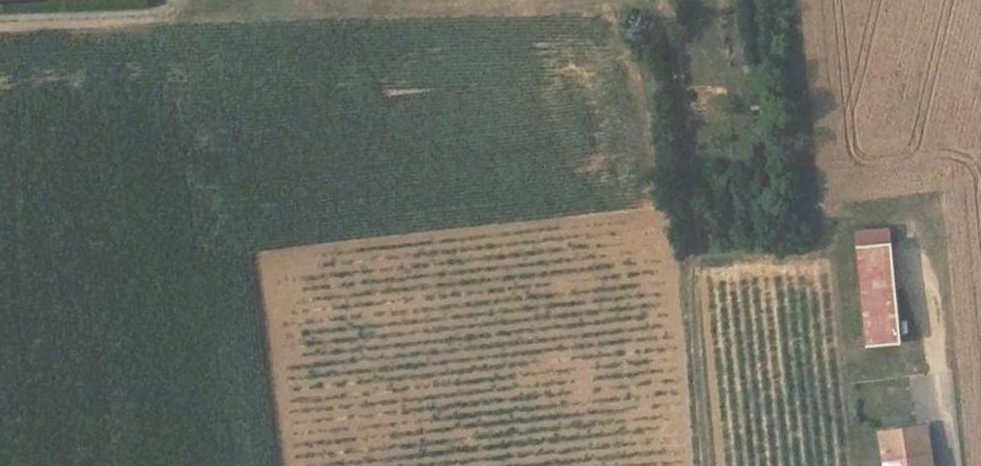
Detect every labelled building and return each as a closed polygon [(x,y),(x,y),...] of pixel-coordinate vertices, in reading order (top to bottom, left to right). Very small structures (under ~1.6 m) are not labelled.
[(852,243),(858,293),(892,289),(886,239),(852,243)] [(892,289),(858,293),(863,343),(897,339),(892,289)] [(878,429),(885,465),(930,465),(922,421),(878,429)]
